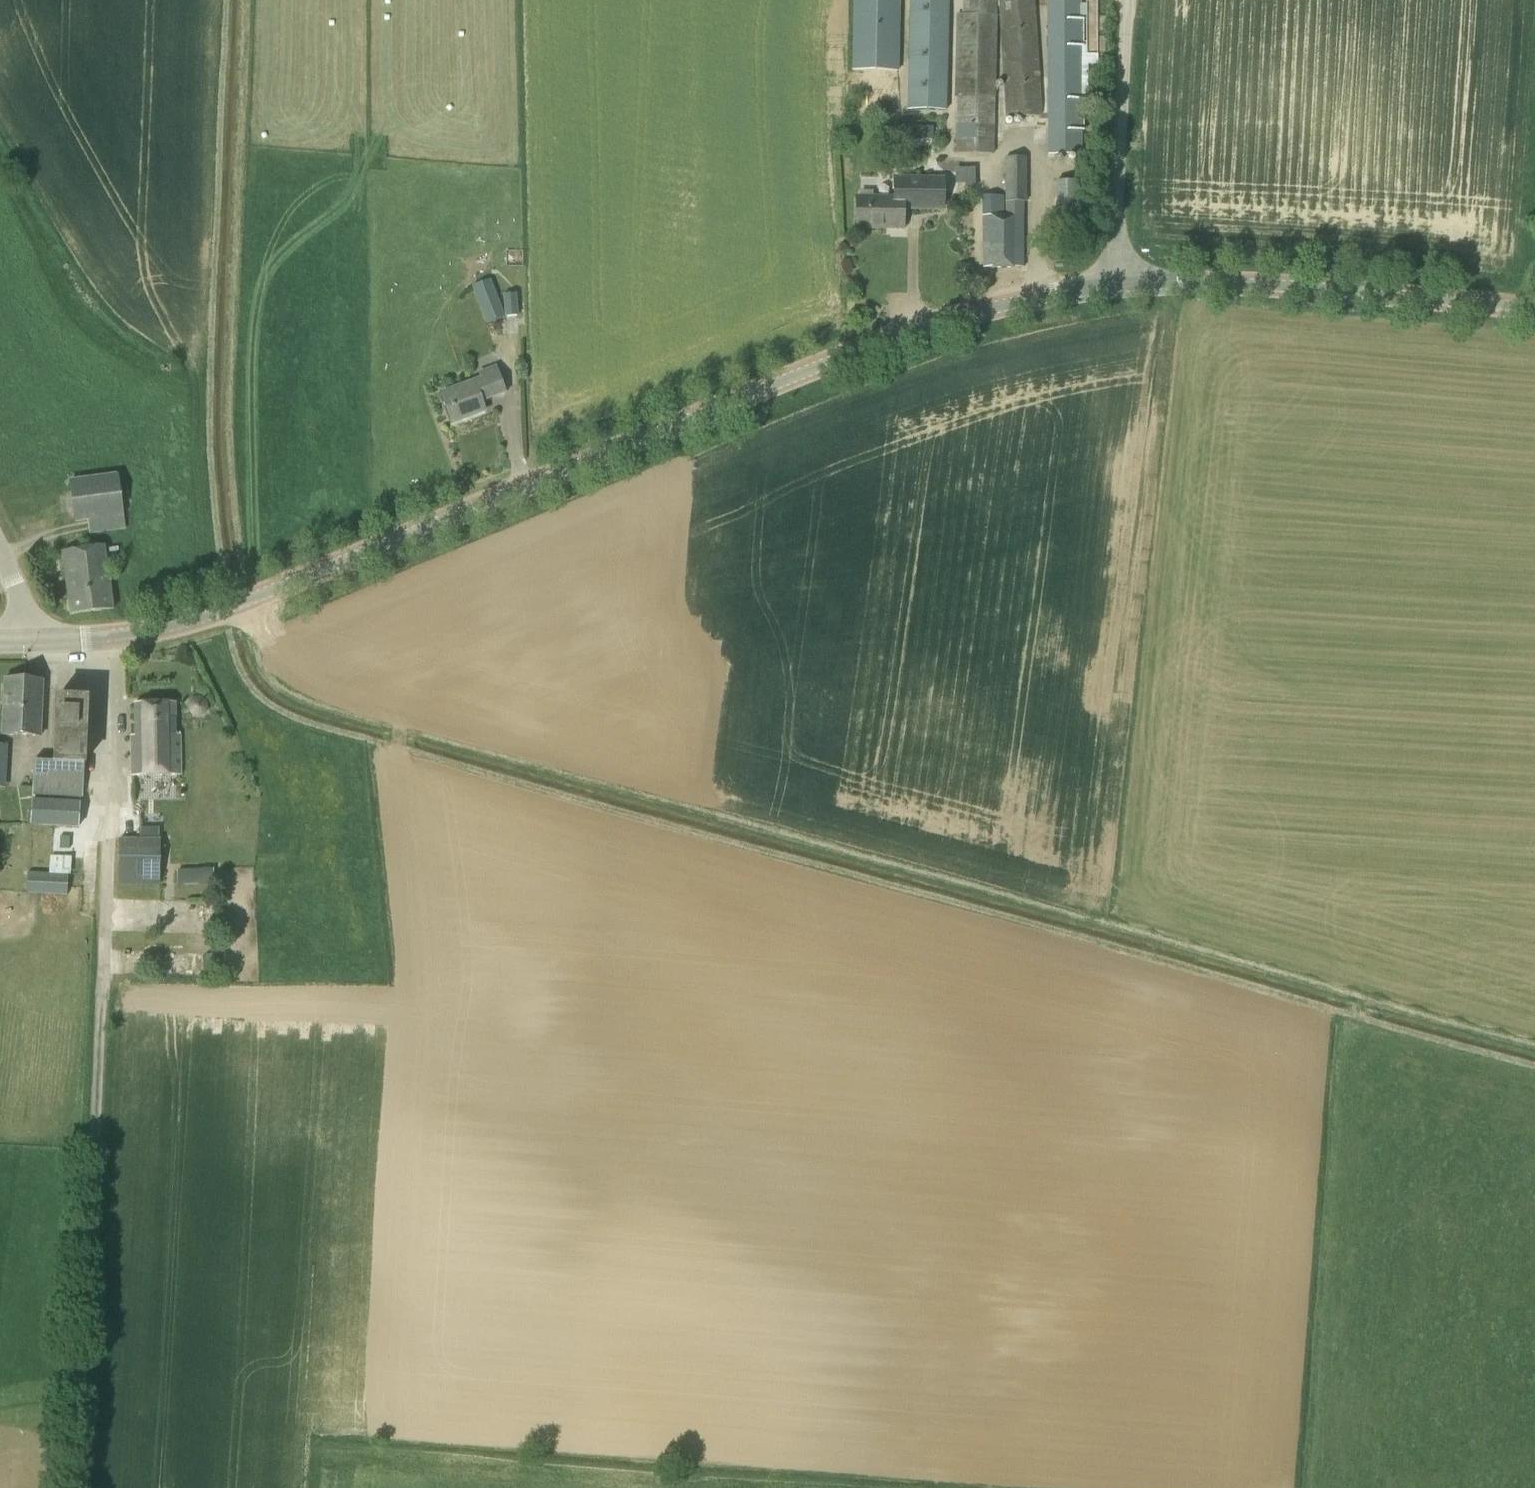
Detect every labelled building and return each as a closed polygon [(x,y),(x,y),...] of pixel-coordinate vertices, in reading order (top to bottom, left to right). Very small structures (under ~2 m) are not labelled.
[(897,0),(853,0),(852,73),(896,73),(897,0)] [(908,111),(945,112),(948,0),(910,0),(908,111)] [(996,0),(963,0),(962,15),(957,15),(955,97),(961,97),(959,152),(992,153),(996,0)] [(1040,115),(1033,0),(999,0),(1006,117),(1040,115)] [(1080,153),(1079,0),(1047,0),(1049,154),(1080,153)] [(933,128),(920,128),(920,141),(933,141),(933,128)] [(984,267),(1023,267),(1022,202),(1025,202),(1025,159),(1004,159),(1005,195),(984,195),(984,267)] [(902,199),(902,209),(942,210),(942,180),(893,179),(893,198),(902,199)] [(1056,225),(1085,225),(1084,181),(1056,181),(1056,225)] [(902,199),(893,198),(855,198),(855,229),(902,230),(902,209),(902,199)] [(486,324),(504,317),(489,279),(471,286),(486,324)] [(505,316),(519,315),(517,294),(503,295),(505,316)] [(451,423),(483,412),(479,402),(503,393),(494,368),(481,373),(483,378),(440,394),(451,423)] [(74,523),(124,516),(118,474),(69,480),(74,523)] [(69,615),(112,609),(105,546),(61,552),(69,615)] [(40,737),(43,682),(4,680),(1,735),(40,737)] [(80,797),(86,699),(58,697),(54,762),(34,761),(32,794),(80,797)] [(175,736),(175,705),(134,705),(134,737),(130,737),(131,775),(174,775),(175,789),(220,788),(219,731),(185,732),(186,774),(180,774),(179,736),(175,736)] [(80,827),(81,802),(32,800),(31,825),(80,827)] [(113,836),(114,849),(150,848),(150,835),(113,836)] [(60,837),(60,848),(69,849),(69,837),(60,837)] [(111,851),(112,874),(151,872),(150,850),(111,851)] [(186,870),(187,884),(213,883),(213,869),(186,870)] [(67,895),(68,874),(29,872),(28,893),(67,895)]
